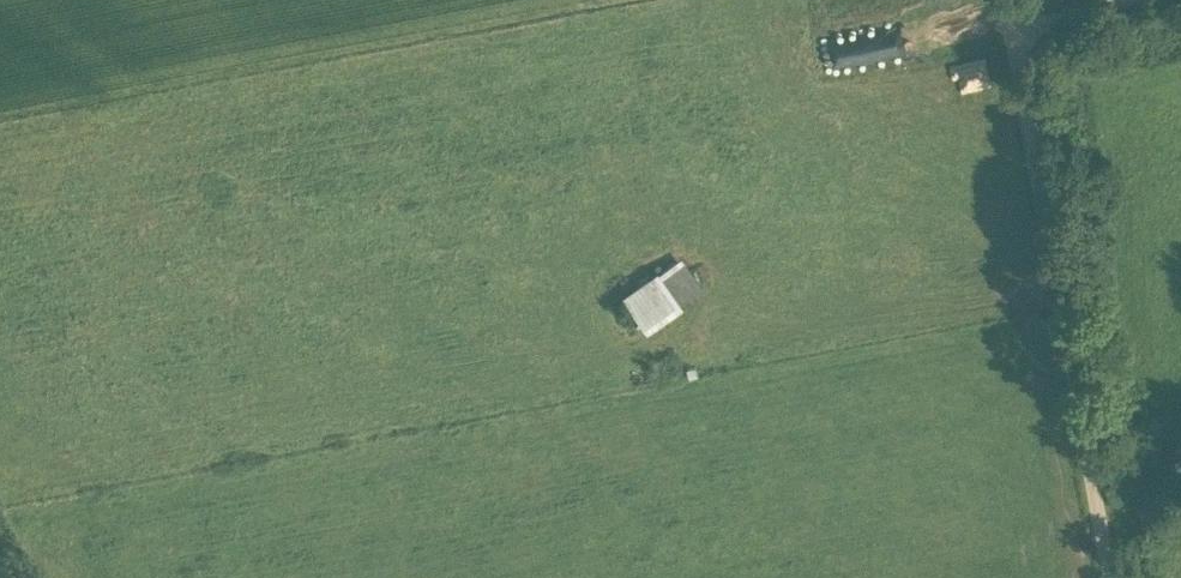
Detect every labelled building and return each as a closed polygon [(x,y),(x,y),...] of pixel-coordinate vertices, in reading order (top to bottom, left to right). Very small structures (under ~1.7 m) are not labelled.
[(659,275),(623,300),(643,327),(678,301),(659,275)]
